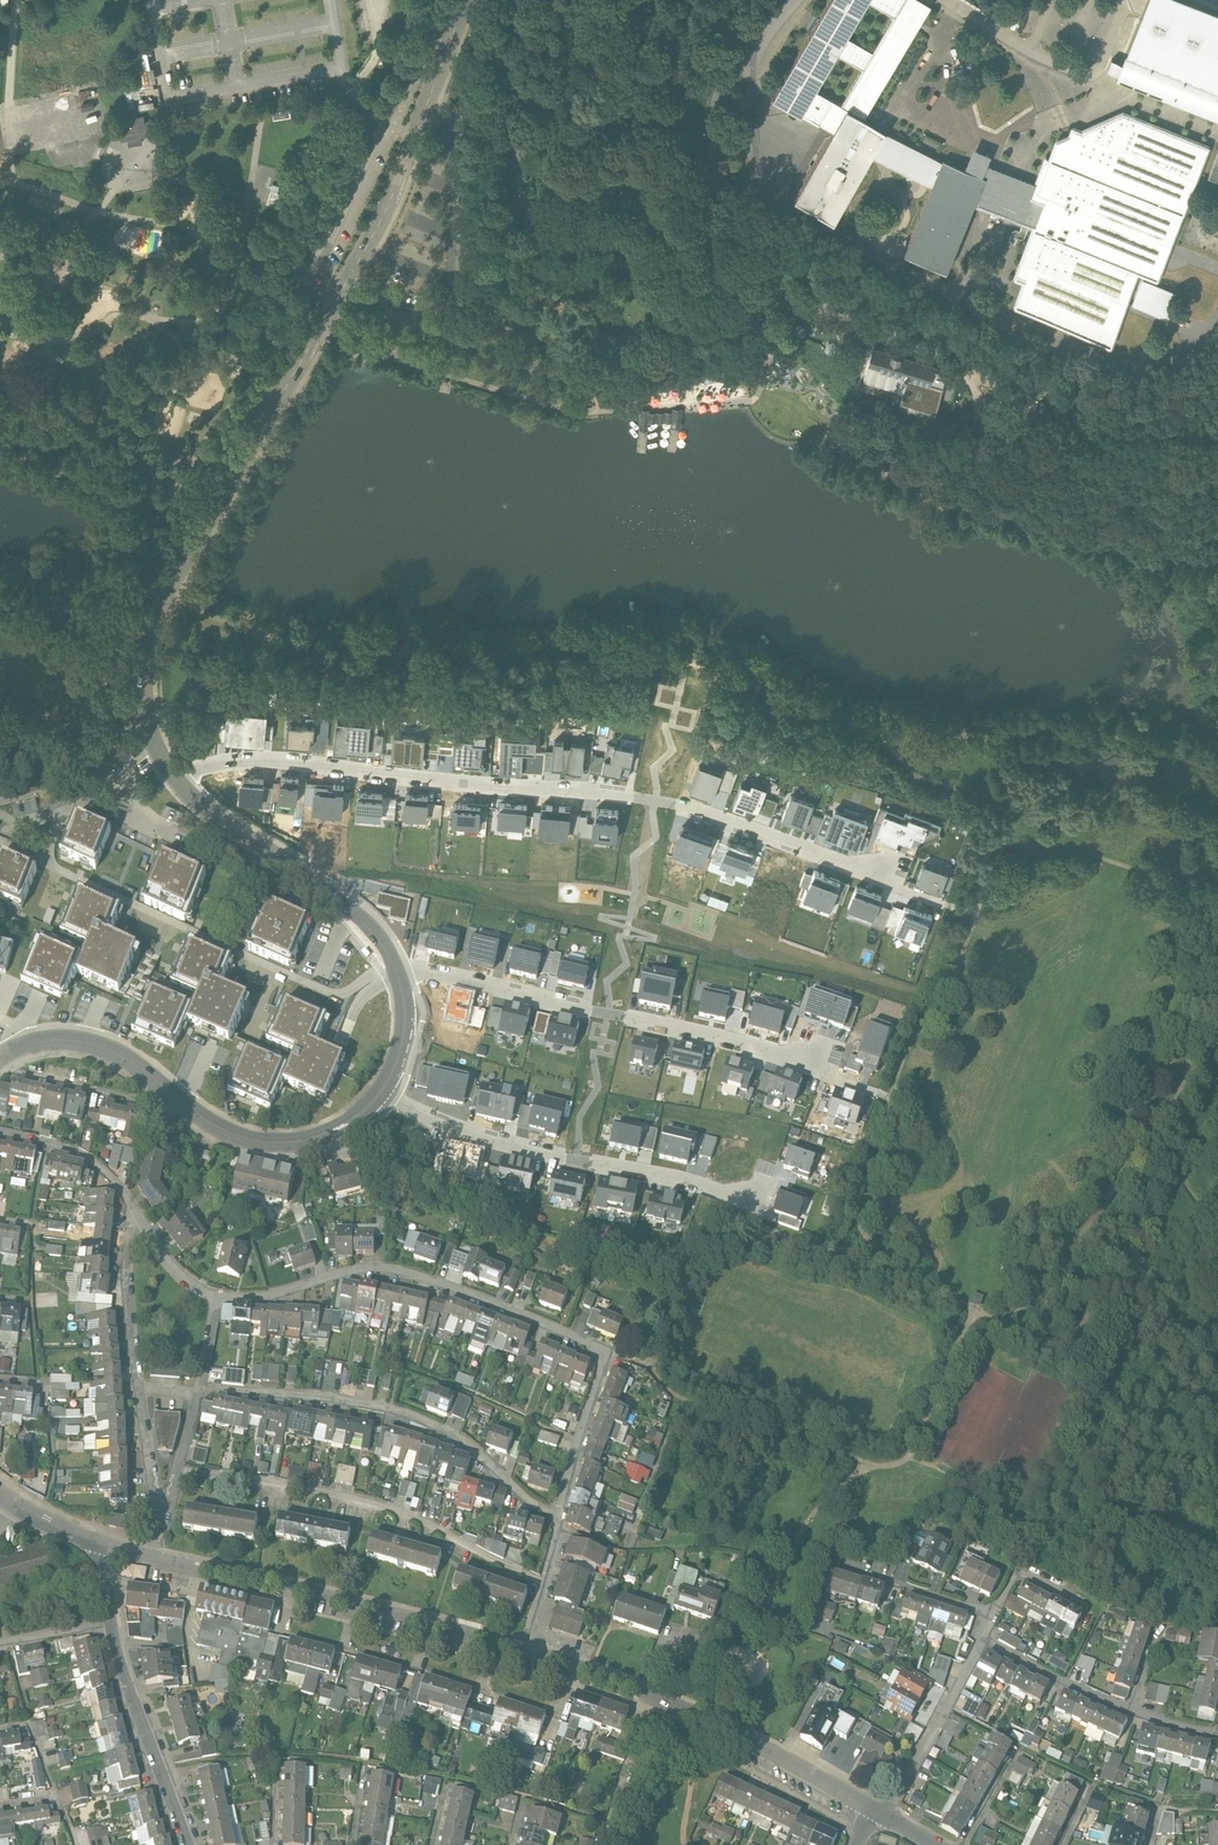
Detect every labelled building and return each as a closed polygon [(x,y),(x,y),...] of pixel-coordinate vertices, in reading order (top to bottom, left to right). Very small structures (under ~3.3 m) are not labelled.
[(1068,133),(1056,138),(1037,187),(981,164),(983,160),(972,155),(967,167),(942,156),(941,158),(883,129),(884,127),(862,113),(929,4),(922,0),(872,0),(892,12),(871,47),(845,31),(864,0),(827,0),(773,89),(833,126),(795,189),(834,212),(871,150),(932,180),(905,247),(946,265),(974,198),(1036,222),(1020,261),(1021,265),(1028,267),(1015,299),(1110,336),(1138,267),(1157,274),(1209,144),(1121,109),(1082,127),(1081,128),(1071,124),(1068,133)] [(1188,0),(1130,0),(1131,10),(1141,13),(1121,62),(1111,58),(1108,67),(1153,85),(1156,90),(1170,96),(1177,94),(1217,110),(1217,12),(1188,0)] [(134,52),(145,51),(143,36),(127,39),(128,43),(132,43),(134,52)] [(134,66),(149,64),(147,50),(132,53),(134,66)] [(132,90),(154,87),(153,82),(125,86),(128,106),(135,105),(132,90)] [(139,101),(140,108),(154,106),(154,99),(139,101)] [(290,107),(271,110),(272,117),(291,114),(290,107)] [(130,117),(125,118),(126,123),(131,122),(132,127),(120,130),(122,137),(127,135),(128,141),(142,138),(141,132),(147,130),(143,113),(129,116),(130,117)] [(1208,175),(1217,179),(1217,150),(1208,175)] [(268,200),(267,204),(281,208),(285,193),(271,189),(270,193),(268,200)] [(1194,207),(1182,238),(1217,252),(1217,216),(1194,207)] [(315,279),(299,271),(296,275),(312,284),(315,279)] [(1142,273),(1132,298),(1167,312),(1177,287),(1142,273)] [(947,368),(873,346),(862,382),(892,391),(891,394),(936,407),(947,368)] [(768,379),(788,379),(788,371),(769,370),(768,379)] [(670,377),(660,377),(660,390),(670,390),(670,377)] [(654,379),(643,379),(643,392),(654,392),(654,379)] [(132,478),(128,491),(144,496),(148,482),(132,478)] [(86,706),(93,685),(83,681),(76,703),(86,706)] [(224,744),(265,749),(269,713),(228,708),(224,744)] [(315,727),(314,739),(328,740),(330,719),(316,718),(315,727)] [(347,751),(367,753),(369,724),(337,721),(334,753),(347,754),(347,751)] [(369,722),(369,724),(367,753),(381,754),(383,736),(377,735),(378,722),(369,722)] [(286,747),(310,749),(311,739),(314,739),(315,727),(303,726),(303,727),(288,726),(286,747)] [(441,732),(439,744),(438,754),(453,755),(455,737),(455,733),(441,732)] [(395,736),(392,760),(402,761),(402,763),(412,764),(412,762),(422,763),(423,759),(424,742),(424,739),(415,738),(415,736),(404,735),(404,737),(395,736)] [(486,736),(470,735),(470,739),(473,739),(473,742),(482,743),(480,766),(470,765),(469,769),(483,770),(486,736)] [(105,743),(106,745),(90,757),(103,774),(127,756),(115,739),(114,739),(113,738),(111,736),(109,736),(107,736),(105,737),(104,739),(104,741),(105,743)] [(455,737),(453,755),(452,767),(465,768),(465,765),(470,765),(480,766),(482,743),(473,742),(473,739),(470,739),(455,737)] [(501,737),(499,771),(522,772),(523,752),(536,753),(536,751),(536,739),(501,737)] [(554,740),(553,750),(551,768),(560,768),(560,774),(566,774),(567,770),(569,771),(569,772),(582,773),(585,746),(563,745),(564,741),(554,740)] [(439,744),(424,742),(423,759),(438,760),(438,754),(439,744)] [(602,771),(628,776),(634,748),(607,743),(604,757),(602,771)] [(546,752),(544,767),(551,768),(553,750),(546,749),(546,752)] [(536,753),(523,752),(522,772),(544,773),(544,767),(546,752),(536,751),(536,753)] [(602,771),(604,757),(591,754),(590,769),(602,771)] [(722,773),(699,765),(689,792),(712,800),(716,787),(722,773)] [(722,773),(716,787),(730,793),(737,772),(724,767),(722,773)] [(242,779),(240,804),(260,805),(262,805),(263,789),(264,781),(242,779)] [(297,805),(299,781),(281,779),(280,784),(279,803),(297,805)] [(758,812),(764,796),(767,788),(752,782),(750,787),(741,784),(732,808),(745,812),(747,808),(758,812)] [(271,802),(279,803),(280,784),(273,783),(273,790),(271,802)] [(314,807),(315,789),(316,786),(306,786),(304,806),(314,807)] [(333,791),(315,789),(314,807),(313,816),(341,819),(342,808),(344,793),(345,789),(333,787),(333,791)] [(271,802),(273,790),(263,789),(262,805),(260,805),(259,810),(271,811),(271,802)] [(351,794),(344,793),(342,808),(350,808),(351,794)] [(356,818),(380,821),(382,799),(382,797),(358,794),(356,818)] [(814,803),(791,795),(781,820),(792,824),(793,822),(805,827),(810,813),(814,803)] [(428,798),(406,796),(404,818),(426,820),(426,819),(428,804),(428,798)] [(758,812),(772,817),(778,801),(764,796),(758,812)] [(382,799),(380,821),(395,822),(397,800),(382,799)] [(479,822),(487,822),(488,805),(469,803),(468,806),(480,807),(479,822)] [(525,829),(526,816),(527,806),(500,803),(498,826),(525,829)] [(442,806),(428,804),(426,819),(441,820),(442,806)] [(452,827),(479,829),(479,822),(480,807),(468,806),(454,805),(452,827)] [(842,812),(835,809),(832,816),(826,833),(832,836),(831,839),(830,843),(848,850),(850,845),(851,842),(857,845),(861,834),(866,821),(858,818),(861,811),(845,805),(842,812)] [(541,806),(541,812),(539,828),(538,837),(567,840),(568,833),(570,814),(570,809),(559,808),(559,809),(552,808),(553,807),(541,806)] [(874,820),(881,822),(886,809),(880,806),(874,820)] [(616,841),(618,811),(596,809),(594,824),(593,839),(616,841)] [(881,822),(876,836),(896,843),(898,837),(910,842),(913,833),(922,836),(926,824),(928,819),(906,811),(905,815),(886,809),(881,822)] [(534,811),(533,816),(532,828),(539,828),(541,812),(534,811)] [(823,818),(810,813),(805,827),(818,832),(823,818)] [(826,833),(832,816),(825,813),(823,818),(818,832),(818,834),(831,839),(832,836),(826,833)] [(75,814),(60,849),(95,865),(111,829),(75,814)] [(570,814),(568,833),(578,834),(579,816),(579,815),(570,814)] [(532,828),(533,816),(526,816),(525,829),(524,837),(531,838),(532,828)] [(577,838),(593,839),(594,824),(587,823),(587,817),(579,816),(578,834),(577,838)] [(938,828),(926,824),(922,836),(925,843),(941,835),(938,828)] [(713,836),(683,825),(676,843),(678,843),(674,854),(703,865),(705,857),(713,836)] [(851,842),(850,845),(863,850),(868,837),(861,834),(857,845),(851,842)] [(720,839),(713,836),(705,857),(712,859),(718,842),(720,839)] [(720,866),(727,846),(718,842),(712,859),(708,871),(725,877),(726,874),(728,869),(720,866)] [(737,872),(745,875),(752,855),(753,852),(746,850),(745,850),(737,847),(738,847),(728,843),(727,846),(720,866),(728,869),(726,874),(735,877),(737,872)] [(1,851),(0,853),(0,893),(20,902),(36,867),(1,851)] [(147,890),(144,897),(184,915),(187,908),(189,909),(195,896),(193,895),(196,888),(198,889),(205,872),(164,853),(161,859),(159,859),(145,890),(147,890)] [(762,858),(752,855),(745,875),(737,872),(735,877),(734,881),(751,887),(762,858)] [(942,888),(947,875),(948,872),(923,863),(916,884),(940,893),(942,888)] [(824,876),(814,872),(807,891),(806,890),(802,901),(832,912),(835,903),(833,902),(840,883),(830,879),(829,881),(823,878),(824,876)] [(942,888),(949,891),(954,877),(947,875),(942,888)] [(62,921),(60,927),(88,940),(94,927),(107,933),(117,912),(114,910),(118,903),(78,885),(75,892),(77,893),(75,899),(73,898),(68,908),(70,909),(65,922),(62,921)] [(873,919),(878,905),(881,897),(856,888),(848,910),(873,919)] [(388,916),(406,920),(410,900),(378,893),(376,904),(390,907),(388,916)] [(310,917),(265,898),(249,936),(251,937),(248,943),(288,961),(291,954),(293,955),(310,917)] [(886,927),(892,910),(878,905),(873,919),(871,926),(884,931),(886,927)] [(892,910),(886,927),(896,930),(903,910),(893,906),(892,910)] [(903,910),(896,930),(895,934),(922,944),(932,916),(905,907),(903,910)] [(82,955),(76,969),(92,976),(93,974),(106,979),(105,982),(117,987),(133,953),(131,952),(134,944),(107,933),(94,927),(88,940),(82,955)] [(463,948),(471,950),(475,935),(475,936),(477,930),(468,927),(463,948)] [(428,950),(454,956),(459,937),(442,933),(442,935),(432,932),(428,950)] [(173,970),(170,976),(199,989),(205,976),(218,981),(227,960),(225,959),(228,951),(189,934),(185,941),(188,942),(185,948),(183,947),(179,956),(181,957),(175,971),(173,970)] [(469,960),(493,966),(499,941),(475,936),(475,935),(471,950),(469,960)] [(82,955),(39,937),(32,954),(36,956),(34,962),(29,960),(21,979),(61,996),(64,990),(66,991),(76,969),(82,955)] [(510,970),(536,976),(541,954),(515,948),(510,970)] [(650,949),(647,964),(674,970),(675,962),(680,963),(682,956),(650,949)] [(549,973),(549,972),(554,952),(547,950),(542,971),(549,973)] [(554,951),(554,952),(549,972),(556,974),(561,953),(554,951)] [(588,967),(562,960),(557,980),(583,987),(588,967)] [(639,1000),(670,1007),(676,976),(645,970),(639,1000)] [(192,1004),(186,1018),(202,1025),(203,1022),(217,1028),(216,1031),(228,1036),(243,1002),(241,1001),(244,993),(218,981),(205,976),(199,989),(192,1004)] [(186,1018),(192,1004),(152,987),(149,993),(147,992),(132,1028),(144,1033),(145,1031),(156,1036),(155,1038),(174,1046),(181,1029),(179,1028),(182,1022),(184,1023),(186,1018)] [(731,989),(730,995),(728,1005),(742,1008),(745,992),(731,989)] [(471,995),(452,990),(446,1016),(465,1021),(469,1004),(471,995)] [(699,1013),(725,1018),(728,1005),(730,995),(704,990),(699,1013)] [(853,1004),(814,990),(803,1019),(829,1028),(831,1024),(844,1028),(851,1008),(853,1004)] [(300,1034),(314,1039),(323,1018),(321,1017),(324,1010),(285,992),(282,999),(284,1000),(281,1006),(279,1005),(275,1015),(277,1016),(271,1029),(268,1028),(266,1034),(295,1047),(300,1034)] [(766,1004),(757,1001),(750,1024),(761,1028),(760,1029),(768,1031),(769,1030),(779,1033),(786,1010),(776,1007),(777,1005),(767,1002),(766,1004)] [(530,1008),(505,1002),(504,1007),(499,1028),(498,1029),(523,1036),(530,1008)] [(485,1008),(469,1004),(465,1021),(481,1025),(485,1008)] [(499,1028),(504,1007),(490,1004),(485,1025),(499,1028)] [(784,1026),(792,1029),(800,1008),(792,1006),(784,1026)] [(858,1010),(851,1008),(844,1028),(850,1031),(858,1010)] [(550,1012),(537,1009),(532,1030),(545,1034),(550,1012)] [(573,1047),(579,1020),(553,1014),(548,1037),(560,1040),(559,1043),(573,1047)] [(862,1067),(876,1072),(891,1030),(871,1022),(868,1032),(865,1031),(859,1047),(861,1047),(857,1056),(855,1062),(861,1064),(863,1064),(862,1067)] [(300,1034),(295,1047),(288,1062),(282,1076),(299,1083),(300,1081),(306,1083),(305,1085),(316,1091),(317,1088),(325,1092),(339,1060),(337,1059),(340,1051),(314,1039),(300,1034)] [(630,1061),(653,1066),(658,1042),(635,1038),(630,1061)] [(704,1048),(675,1042),(670,1063),(700,1070),(704,1048)] [(282,1076),(288,1062),(252,1047),(252,1049),(245,1046),(227,1086),(238,1090),(239,1088),(253,1094),(252,1097),(269,1104),(277,1087),(275,1086),(277,1080),(280,1081),(282,1076)] [(844,1067),(858,1072),(861,1064),(855,1062),(857,1056),(850,1053),(844,1067)] [(753,1066),(728,1058),(722,1081),(747,1089),(753,1066)] [(429,1087),(434,1067),(420,1063),(415,1083),(429,1087)] [(428,1094),(445,1098),(451,1071),(434,1067),(429,1087),(428,1094)] [(754,1089),(768,1094),(776,1073),(762,1068),(754,1089)] [(794,1099),(802,1077),(777,1068),(776,1073),(768,1094),(785,1100),(786,1096),(794,1099)] [(469,1075),(451,1071),(445,1098),(463,1102),(465,1095),(469,1075)] [(476,1077),(469,1075),(465,1095),(471,1097),(474,1084),(476,1077)] [(19,1082),(13,1081),(12,1087),(11,1092),(29,1096),(32,1085),(24,1084),(25,1079),(20,1078),(19,1082)] [(39,1087),(32,1085),(29,1096),(40,1099),(47,1100),(50,1089),(45,1088),(46,1084),(40,1082),(39,1087)] [(12,1087),(0,1084),(0,1116),(1,1111),(6,1112),(8,1104),(11,1092),(12,1087)] [(477,1106),(482,1086),(474,1084),(471,1097),(469,1105),(477,1106)] [(493,1116),(500,1088),(482,1084),(482,1086),(477,1106),(476,1112),(493,1116)] [(57,1091),(50,1089),(47,1100),(44,1112),(62,1116),(67,1093),(62,1092),(64,1088),(58,1087),(57,1091)] [(517,1092),(500,1088),(493,1116),(511,1120),(512,1112),(517,1092)] [(838,1090),(835,1096),(833,1102),(830,1101),(829,1106),(826,1105),(825,1110),(829,1112),(828,1114),(836,1117),(836,1118),(847,1122),(847,1121),(855,1124),(864,1100),(838,1090)] [(76,1091),(75,1095),(67,1093),(62,1116),(62,1118),(80,1122),(86,1098),(80,1096),(81,1092),(76,1091)] [(26,1109),(29,1096),(11,1092),(8,1104),(26,1109)] [(524,1094),(517,1092),(512,1112),(519,1114),(522,1103),(524,1094)] [(816,1110),(828,1114),(829,1112),(825,1110),(826,1105),(829,1106),(830,1101),(833,1102),(835,1096),(823,1092),(816,1110)] [(535,1106),(531,1122),(530,1125),(547,1129),(546,1132),(556,1134),(563,1103),(537,1097),(535,1106)] [(47,1100),(40,1099),(36,1116),(43,1118),(44,1112),(47,1100)] [(107,1108),(102,1107),(99,1118),(118,1122),(120,1111),(113,1109),(114,1105),(108,1103),(107,1108)] [(535,1106),(522,1103),(519,1114),(518,1119),(531,1122),(535,1106)] [(127,1113),(120,1111),(118,1122),(136,1126),(139,1115),(134,1114),(135,1109),(128,1108),(127,1113)] [(610,1143),(638,1149),(639,1146),(642,1131),(642,1129),(633,1126),(634,1121),(623,1119),(622,1124),(614,1123),(610,1143)] [(649,1133),(642,1131),(639,1146),(653,1149),(657,1128),(650,1126),(649,1133)] [(696,1136),(666,1129),(659,1154),(687,1161),(690,1147),(693,1148),(696,1136)] [(717,1138),(705,1134),(700,1154),(710,1157),(717,1138)] [(7,1145),(0,1144),(0,1156),(15,1158),(17,1147),(13,1146),(13,1141),(7,1140),(7,1145)] [(458,1171),(464,1145),(447,1141),(445,1150),(441,1167),(458,1171)] [(26,1143),(25,1148),(17,1147),(15,1158),(34,1161),(36,1150),(30,1149),(31,1144),(26,1143)] [(114,1143),(109,1166),(118,1168),(120,1161),(134,1164),(137,1147),(114,1143)] [(475,1175),(479,1158),(481,1149),(464,1145),(458,1171),(475,1175)] [(104,1146),(101,1156),(110,1158),(112,1148),(104,1146)] [(211,1150),(197,1146),(194,1158),(208,1162),(211,1150)] [(807,1153),(790,1147),(783,1166),(799,1171),(797,1175),(808,1178),(814,1161),(816,1162),(819,1154),(808,1150),(807,1153)] [(441,1167),(445,1150),(436,1148),(432,1166),(441,1168),(441,1167)] [(160,1184),(167,1156),(147,1150),(138,1186),(153,1208),(158,1205),(162,1211),(176,1202),(171,1195),(168,1197),(160,1184)] [(54,1156),(47,1154),(44,1167),(51,1169),(54,1156)] [(55,1155),(54,1156),(51,1169),(49,1175),(58,1177),(57,1182),(63,1183),(70,1185),(71,1181),(76,1182),(81,1183),(84,1172),(86,1166),(70,1159),(69,1162),(55,1155)] [(294,1168),(239,1155),(232,1187),(233,1187),(231,1193),(252,1197),(268,1201),(269,1196),(287,1200),(294,1168)] [(505,1155),(503,1165),(499,1184),(499,1185),(528,1191),(534,1162),(505,1155)] [(484,1177),(487,1161),(488,1160),(479,1158),(475,1175),(484,1177)] [(356,1163),(338,1167),(337,1159),(329,1161),(336,1191),(361,1185),(359,1175),(359,1172),(358,1173),(356,1163)] [(484,1177),(483,1181),(499,1184),(503,1165),(487,1161),(484,1177)] [(571,1198),(580,1200),(585,1177),(576,1175),(576,1174),(562,1171),(562,1172),(553,1170),(549,1189),(558,1191),(557,1196),(571,1199),(571,1198)] [(94,1175),(84,1172),(81,1183),(76,1182),(74,1190),(90,1192),(94,1175)] [(637,1184),(601,1177),(596,1204),(631,1211),(637,1184)] [(63,1190),(74,1190),(76,1182),(71,1181),(70,1185),(63,1183),(63,1190)] [(681,1196),(645,1187),(639,1212),(654,1216),(654,1219),(664,1221),(664,1218),(680,1222),(684,1203),(679,1202),(681,1196)] [(782,1190),(774,1210),(781,1212),(796,1218),(804,1198),(782,1190)] [(114,1195),(99,1193),(97,1210),(98,1210),(112,1212),(114,1195)] [(299,1199),(291,1202),(298,1224),(306,1221),(299,1199)] [(112,1212),(98,1210),(96,1227),(111,1229),(113,1212),(112,1212)] [(778,1220),(799,1228),(802,1220),(796,1218),(781,1212),(778,1220)] [(185,1214),(173,1223),(166,1228),(183,1250),(201,1236),(185,1214)] [(168,1216),(158,1224),(161,1229),(171,1221),(168,1216)] [(65,1223),(50,1222),(49,1230),(64,1232),(65,1223)] [(303,1227),(306,1242),(317,1240),(313,1225),(303,1227)] [(10,1231),(2,1230),(0,1241),(19,1244),(21,1233),(16,1232),(16,1227),(11,1226),(10,1231)] [(111,1229),(96,1227),(94,1244),(109,1246),(111,1229)] [(352,1232),(336,1232),(336,1235),(336,1250),(336,1258),(352,1258),(352,1232)] [(441,1246),(421,1239),(422,1237),(410,1232),(404,1249),(416,1253),(414,1257),(435,1264),(441,1246)] [(336,1250),(336,1235),(328,1235),(328,1250),(336,1250)] [(374,1235),(352,1235),(353,1254),(374,1254),(374,1235)] [(94,1244),(81,1242),(80,1250),(87,1250),(87,1252),(86,1252),(85,1260),(94,1261),(107,1262),(109,1246),(94,1244)] [(218,1243),(214,1256),(221,1258),(224,1244),(218,1243)] [(246,1251),(224,1244),(221,1258),(217,1271),(238,1278),(246,1251)] [(442,1265),(450,1267),(454,1253),(456,1247),(449,1244),(442,1265)] [(62,1248),(47,1246),(46,1255),(61,1257),(62,1248)] [(309,1247),(288,1254),(295,1272),(315,1265),(309,1247)] [(275,1253),(267,1256),(269,1262),(277,1259),(275,1253)] [(462,1255),(454,1253),(450,1267),(449,1269),(456,1271),(462,1255)] [(486,1260),(472,1254),(470,1261),(467,1269),(464,1269),(465,1272),(465,1273),(464,1277),(478,1282),(478,1280),(499,1287),(505,1270),(485,1262),(486,1260)] [(463,1255),(462,1255),(456,1271),(457,1271),(457,1270),(465,1273),(465,1272),(464,1269),(467,1269),(470,1261),(462,1258),(463,1255)] [(107,1262),(94,1261),(92,1278),(94,1278),(107,1279),(109,1263),(107,1262)] [(511,1271),(505,1288),(513,1291),(519,1274),(511,1271)] [(536,1277),(528,1274),(526,1280),(533,1283),(536,1277)] [(107,1279),(94,1278),(92,1295),(96,1296),(107,1297),(109,1280),(107,1279)] [(361,1286),(344,1283),(341,1298),(358,1302),(358,1300),(361,1286)] [(378,1289),(361,1285),(361,1286),(358,1300),(375,1304),(375,1303),(378,1289)] [(567,1294),(547,1286),(540,1304),(560,1311),(567,1294)] [(395,1291),(378,1288),(378,1289),(375,1303),(386,1305),(384,1317),(389,1318),(391,1306),(395,1291)] [(411,1295),(395,1291),(391,1306),(403,1309),(400,1321),(405,1322),(411,1295)] [(596,1297),(588,1294),(583,1307),(591,1310),(591,1309),(596,1297)] [(428,1298),(411,1295),(405,1322),(405,1323),(422,1326),(425,1311),(428,1299),(428,1298)] [(107,1297),(96,1296),(95,1305),(109,1306),(110,1297),(107,1297)] [(593,1310),(603,1314),(608,1302),(596,1297),(591,1309),(593,1310)] [(438,1301),(428,1299),(425,1311),(434,1313),(438,1301)] [(465,1307),(449,1300),(443,1315),(460,1321),(465,1307)] [(10,1305),(9,1309),(2,1308),(1,1320),(20,1322),(21,1310),(15,1310),(16,1305),(10,1305)] [(109,1306),(95,1305),(94,1316),(110,1315),(111,1306),(109,1306)] [(252,1307),(234,1306),(234,1315),(233,1321),(250,1323),(252,1307)] [(268,1309),(252,1307),(250,1323),(267,1324),(268,1309)] [(481,1313),(465,1307),(460,1321),(476,1327),(481,1313)] [(285,1310),(269,1308),(268,1309),(267,1324),(266,1333),(275,1333),(275,1337),(282,1338),(285,1310)] [(302,1310),(285,1308),(285,1310),(282,1338),(299,1340),(300,1336),(302,1310)] [(333,1311),(303,1308),(302,1310),(300,1336),(328,1339),(333,1311)] [(597,1330),(603,1314),(593,1310),(587,1326),(597,1330)] [(497,1318),(481,1313),(476,1327),(471,1339),(487,1345),(497,1318)] [(624,1322),(603,1314),(597,1330),(596,1331),(617,1339),(624,1322)] [(115,1333),(115,1315),(94,1316),(86,1316),(87,1323),(100,1323),(100,1333),(101,1333),(102,1333),(115,1333)] [(513,1324),(497,1318),(487,1345),(486,1347),(491,1349),(497,1335),(507,1339),(513,1324)] [(507,1339),(503,1350),(519,1357),(524,1343),(529,1331),(513,1324),(507,1339)] [(117,1350),(117,1333),(115,1333),(102,1333),(102,1350),(104,1350),(117,1350)] [(559,1348),(542,1342),(537,1356),(554,1363),(558,1350),(559,1348)] [(532,1346),(524,1343),(519,1357),(527,1359),(532,1346)] [(117,1350),(104,1350),(104,1366),(105,1366),(119,1366),(119,1350),(117,1350)] [(574,1356),(558,1350),(554,1363),(553,1364),(569,1370),(574,1357),(574,1356)] [(591,1363),(574,1357),(569,1370),(568,1371),(585,1378),(591,1363)] [(0,1359),(0,1363),(0,1370),(8,1371),(9,1360),(0,1359)] [(296,1381),(297,1359),(289,1359),(288,1381),(296,1381)] [(312,1386),(321,1388),(325,1360),(317,1359),(312,1386)] [(180,1365),(152,1363),(151,1375),(179,1377),(180,1365)] [(281,1366),(254,1363),(252,1378),(279,1381),(281,1366)] [(191,1365),(180,1365),(179,1377),(190,1378),(191,1365)] [(121,1383),(121,1366),(119,1366),(105,1366),(105,1384),(107,1384),(121,1383)] [(223,1382),(245,1383),(245,1369),(223,1368),(223,1382)] [(377,1373),(370,1372),(367,1386),(374,1388),(377,1373)] [(627,1377),(613,1372),(607,1386),(622,1391),(627,1377)] [(72,1382),(72,1374),(51,1374),(51,1400),(69,1399),(69,1390),(80,1390),(79,1382),(72,1382)] [(391,1376),(384,1375),(381,1389),(388,1390),(391,1376)] [(585,1394),(590,1384),(573,1376),(570,1383),(574,1385),(573,1389),(585,1394)] [(122,1401),(122,1384),(121,1383),(107,1384),(107,1401),(122,1401)] [(4,1385),(4,1390),(0,1389),(0,1401),(7,1401),(5,1414),(12,1415),(12,1414),(14,1391),(10,1390),(11,1386),(4,1385)] [(622,1391),(607,1386),(602,1401),(605,1402),(617,1406),(622,1391)] [(23,1392),(14,1391),(12,1414),(25,1415),(25,1416),(31,1417),(33,1397),(34,1393),(28,1392),(29,1388),(23,1387),(23,1392)] [(453,1398),(434,1391),(427,1409),(447,1416),(453,1398)] [(222,1395),(221,1400),(216,1399),(215,1404),(204,1402),(201,1415),(202,1415),(200,1424),(215,1428),(216,1424),(229,1427),(231,1414),(234,1403),(227,1401),(228,1397),(222,1395)] [(44,1418),(43,1411),(39,1411),(40,1397),(33,1397),(31,1417),(44,1418)] [(241,1404),(234,1403),(231,1414),(249,1418),(252,1406),(247,1405),(248,1401),(242,1400),(241,1404)] [(124,1418),(124,1401),(107,1401),(96,1401),(96,1407),(97,1407),(98,1418),(124,1418)] [(617,1406),(605,1402),(599,1417),(613,1422),(623,1425),(628,1410),(617,1406)] [(266,1405),(260,1403),(259,1408),(252,1406),(249,1418),(267,1421),(270,1410),(266,1409),(266,1405)] [(278,1412),(270,1410),(267,1421),(265,1434),(276,1437),(274,1445),(281,1447),(282,1445),(288,1414),(283,1413),(284,1408),(279,1407),(278,1412)] [(305,1412),(289,1409),(288,1414),(282,1445),(285,1445),(288,1434),(313,1439),(318,1415),(311,1413),(312,1409),(306,1408),(305,1412)] [(333,1414),(327,1412),(326,1416),(318,1415),(313,1439),(331,1443),(332,1438),(336,1419),(332,1418),(333,1414)] [(182,1415),(155,1413),(155,1423),(159,1452),(162,1452),(162,1454),(170,1455),(170,1452),(174,1453),(181,1425),(182,1415)] [(480,1417),(471,1414),(469,1421),(477,1424),(480,1417)] [(344,1420),(336,1419),(332,1438),(345,1440),(344,1446),(349,1447),(351,1438),(354,1422),(350,1421),(351,1417),(345,1416),(344,1420)] [(613,1422),(599,1417),(594,1431),(608,1436),(613,1422)] [(126,1435),(126,1418),(124,1418),(98,1418),(98,1426),(99,1426),(99,1435),(110,1435),(126,1435)] [(363,1420),(362,1424),(354,1422),(351,1438),(364,1440),(362,1448),(368,1449),(373,1426),(368,1425),(369,1421),(363,1420)] [(80,1435),(80,1427),(66,1427),(66,1435),(80,1435)] [(389,1429),(382,1427),(377,1448),(383,1450),(389,1429)] [(406,1434),(389,1429),(383,1450),(382,1456),(389,1458),(393,1446),(402,1449),(406,1434)] [(513,1436),(493,1429),(486,1446),(507,1454),(513,1436)] [(657,1432),(650,1429),(648,1434),(655,1437),(657,1432)] [(559,1437),(541,1431),(538,1440),(556,1446),(559,1437)] [(608,1436),(594,1431),(589,1446),(603,1451),(608,1436)] [(422,1439),(406,1434),(402,1449),(397,1464),(404,1466),(408,1451),(418,1453),(422,1440),(422,1439)] [(655,1437),(648,1434),(646,1439),(653,1442),(655,1437)] [(16,1435),(16,1442),(24,1443),(25,1436),(16,1435)] [(126,1452),(126,1435),(110,1435),(110,1452),(112,1452),(126,1452)] [(438,1445),(422,1440),(418,1453),(414,1468),(430,1472),(438,1446),(438,1445)] [(85,1444),(70,1444),(70,1452),(85,1452),(85,1444)] [(454,1450),(438,1446),(430,1472),(430,1473),(438,1476),(442,1464),(449,1466),(454,1452),(454,1450)] [(603,1451),(589,1446),(583,1461),(586,1462),(597,1466),(603,1451)] [(208,1451),(195,1447),(191,1461),(205,1465),(208,1451)] [(652,1464),(656,1453),(643,1449),(639,1459),(652,1464)] [(126,1452),(112,1452),(112,1469),(128,1469),(128,1452),(126,1452)] [(470,1457),(454,1452),(449,1466),(446,1480),(462,1484),(464,1480),(470,1457)] [(528,1459),(520,1457),(518,1463),(526,1466),(528,1459)] [(646,1481),(651,1466),(629,1459),(624,1474),(646,1481)] [(309,1462),(307,1476),(321,1477),(322,1463),(309,1462)] [(586,1462),(580,1477),(595,1482),(600,1467),(597,1466),(586,1462)] [(8,1477),(20,1485),(22,1466),(10,1464),(8,1477)] [(291,1465),(289,1478),(305,1480),(307,1468),(291,1465)] [(339,1466),(335,1483),(342,1484),(345,1467),(339,1466)] [(356,1469),(345,1467),(342,1484),(353,1486),(356,1469)] [(555,1474),(534,1467),(529,1486),(549,1492),(555,1474)] [(33,1482),(35,1470),(23,1469),(21,1480),(33,1482)] [(128,1486),(128,1469),(112,1469),(112,1486),(128,1486)] [(595,1482),(580,1477),(575,1492),(590,1497),(595,1482)] [(479,1484),(464,1480),(462,1484),(458,1501),(466,1503),(465,1509),(472,1511),(475,1499),(479,1484)] [(410,1483),(403,1481),(399,1495),(406,1497),(410,1483)] [(417,1485),(410,1483),(406,1497),(413,1499),(417,1485)] [(495,1488),(479,1484),(475,1499),(491,1503),(495,1488)] [(128,1486),(112,1486),(113,1503),(128,1503),(128,1486)] [(506,1492),(495,1488),(491,1503),(502,1507),(506,1492)] [(618,1506),(636,1511),(641,1497),(622,1491),(618,1506)] [(442,1494),(435,1492),(431,1506),(438,1508),(442,1494)] [(590,1497),(575,1492),(570,1507),(574,1508),(590,1514),(592,1508),(586,1506),(590,1497)] [(590,1514),(574,1508),(570,1520),(567,1519),(565,1525),(571,1527),(572,1526),(589,1532),(593,1520),(594,1521),(596,1516),(590,1514)] [(219,1536),(222,1516),(212,1514),(212,1513),(206,1512),(205,1513),(188,1510),(188,1509),(187,1509),(184,1530),(193,1532),(193,1531),(214,1534),(214,1535),(219,1536)] [(622,1518),(608,1513),(606,1520),(620,1525),(622,1518)] [(528,1519),(512,1514),(509,1529),(504,1528),(502,1536),(521,1542),(523,1537),(528,1519)] [(232,1517),(222,1516),(219,1536),(223,1537),(223,1535),(245,1539),(245,1540),(254,1542),(257,1520),(256,1520),(256,1521),(238,1518),(239,1517),(232,1516),(232,1517)] [(311,1546),(315,1525),(305,1523),(306,1522),(299,1521),(299,1522),(281,1519),(281,1518),(280,1518),(277,1539),(285,1541),(286,1540),(307,1544),(307,1545),(311,1546)] [(544,1523),(528,1519),(523,1537),(530,1539),(531,1536),(539,1538),(544,1523)] [(620,1525),(606,1520),(600,1537),(613,1542),(620,1525)] [(315,1525),(311,1546),(316,1546),(316,1545),(337,1549),(337,1551),(346,1552),(350,1531),(349,1531),(349,1532),(332,1528),(332,1527),(325,1526),(325,1527),(315,1525)] [(648,1533),(661,1537),(663,1531),(650,1527),(648,1533)] [(117,1532),(115,1542),(132,1546),(135,1536),(117,1532)] [(495,1535),(487,1532),(485,1539),(493,1541),(495,1535)] [(502,1537),(495,1535),(493,1541),(501,1543),(502,1537)] [(397,1566),(401,1567),(407,1547),(397,1545),(398,1543),(391,1541),(391,1543),(373,1538),(374,1536),(373,1536),(367,1557),(376,1560),(376,1559),(397,1565),(397,1566)] [(592,1541),(578,1536),(576,1544),(589,1548),(592,1541)] [(929,1538),(917,1564),(935,1573),(936,1571),(943,1557),(948,1547),(929,1538)] [(493,1541),(485,1539),(483,1545),(491,1548),(493,1541)] [(501,1543),(493,1541),(491,1548),(490,1552),(503,1558),(507,1545),(501,1543)] [(576,1544),(572,1542),(567,1557),(600,1568),(604,1553),(589,1548),(576,1544)] [(52,1571),(44,1544),(24,1549),(25,1554),(0,1561),(0,1585),(52,1571)] [(907,1545),(900,1558),(909,1562),(915,1549),(907,1545)] [(407,1547),(401,1567),(405,1568),(406,1567),(427,1573),(426,1574),(435,1577),(441,1556),(440,1556),(440,1557),(423,1552),(423,1551),(416,1549),(416,1550),(407,1547)] [(984,1561),(964,1552),(952,1578),(979,1591),(979,1592),(988,1596),(999,1574),(990,1569),(988,1574),(980,1570),(984,1561)] [(952,1561),(943,1557),(936,1571),(945,1576),(952,1561)] [(589,1577),(565,1569),(562,1578),(563,1579),(556,1600),(561,1602),(572,1606),(574,1598),(581,1600),(589,1577)] [(698,1575),(679,1569),(677,1575),(673,1587),(667,1605),(666,1609),(674,1612),(676,1608),(714,1621),(714,1619),(720,1600),(725,1586),(698,1577),(698,1575)] [(482,1600),(486,1602),(493,1583),(484,1580),(484,1578),(477,1576),(477,1577),(461,1572),(461,1570),(460,1570),(453,1590),(461,1593),(462,1592),(482,1599),(482,1600)] [(677,1575),(670,1572),(666,1585),(673,1587),(677,1575)] [(849,1578),(844,1576),(844,1575),(843,1575),(837,1595),(857,1602),(863,1583),(863,1582),(849,1577),(849,1578)] [(493,1583),(486,1602),(490,1603),(491,1602),(512,1609),(511,1611),(520,1614),(527,1593),(526,1593),(526,1594),(509,1588),(509,1587),(503,1585),(502,1586),(493,1583)] [(884,1588),(869,1584),(868,1584),(863,1583),(857,1602),(877,1608),(884,1588)] [(1039,1593),(1025,1585),(1017,1599),(1032,1607),(1039,1593)] [(160,1590),(129,1586),(126,1609),(139,1611),(150,1612),(157,1613),(158,1602),(160,1590)] [(248,1600),(208,1591),(208,1590),(202,1588),(196,1611),(204,1613),(243,1623),(248,1600)] [(1053,1601),(1039,1593),(1032,1607),(1030,1610),(1044,1618),(1044,1617),(1053,1601)] [(922,1601),(906,1596),(904,1602),(901,1614),(908,1616),(908,1613),(917,1616),(922,1601)] [(664,1612),(623,1598),(623,1597),(622,1597),(614,1620),(615,1621),(616,1620),(657,1633),(656,1634),(658,1635),(666,1611),(664,1611),(664,1612)] [(904,1602),(895,1599),(890,1617),(899,1620),(901,1614),(904,1602)] [(273,1606),(248,1600),(243,1623),(242,1626),(268,1632),(274,1606),(273,1606)] [(726,1602),(720,1600),(714,1619),(717,1620),(720,1621),(726,1602)] [(937,1606),(922,1601),(917,1616),(913,1628),(928,1633),(929,1631),(937,1606)] [(1067,1608),(1053,1601),(1044,1617),(1050,1619),(1051,1617),(1060,1621),(1067,1608)] [(185,1605),(158,1602),(157,1613),(150,1612),(149,1617),(176,1620),(174,1630),(167,1629),(171,1649),(184,1646),(181,1632),(185,1605)] [(572,1606),(561,1602),(552,1628),(578,1638),(584,1620),(582,1619),(584,1613),(578,1610),(578,1608),(572,1606)] [(835,1606),(821,1602),(817,1616),(831,1621),(835,1606)] [(952,1611),(937,1606),(929,1631),(944,1636),(945,1631),(952,1611)] [(1115,1609),(1109,1607),(1106,1616),(1111,1618),(1115,1609)] [(1081,1616),(1067,1608),(1060,1621),(1074,1629),(1081,1616)] [(139,1611),(126,1609),(130,1638),(153,1640),(153,1636),(153,1620),(139,1618),(139,1611)] [(1120,1611),(1115,1609),(1111,1618),(1117,1620),(1120,1611)] [(966,1616),(952,1611),(945,1631),(953,1633),(955,1628),(962,1630),(966,1616)] [(243,1623),(204,1613),(196,1645),(222,1652),(219,1666),(232,1669),(236,1651),(239,1638),(242,1626),(243,1623)] [(1009,1628),(1000,1624),(998,1628),(1002,1631),(1007,1633),(1009,1628)] [(1150,1630),(1136,1625),(1131,1640),(1145,1645),(1150,1630)] [(268,1632),(242,1626),(239,1638),(236,1651),(260,1656),(257,1669),(270,1673),(279,1637),(267,1634),(268,1632)] [(886,1629),(874,1626),(871,1634),(883,1638),(886,1629)] [(1007,1633),(1002,1631),(998,1640),(1017,1650),(1021,1641),(1007,1633)] [(1204,1634),(1198,1662),(1209,1665),(1217,1667),(1217,1637),(1204,1634)] [(71,1638),(58,1641),(60,1651),(74,1648),(73,1647),(91,1643),(89,1635),(71,1639),(71,1638)] [(270,1673),(268,1681),(277,1684),(283,1662),(286,1663),(291,1641),(279,1637),(270,1673)] [(1145,1645),(1131,1640),(1126,1655),(1140,1660),(1145,1645)] [(314,1646),(291,1641),(286,1663),(308,1668),(314,1646)] [(897,1644),(888,1641),(887,1646),(896,1649),(897,1644)] [(91,1643),(73,1647),(74,1648),(77,1663),(99,1658),(95,1642),(91,1643)] [(32,1649),(28,1650),(28,1648),(20,1650),(21,1656),(24,1669),(25,1668),(42,1664),(40,1656),(41,1655),(39,1646),(32,1647),(32,1649)] [(335,1652),(314,1646),(308,1668),(329,1674),(335,1652)] [(896,1649),(887,1646),(885,1652),(894,1655),(896,1649)] [(153,1650),(137,1650),(139,1661),(143,1661),(143,1660),(154,1658),(153,1650)] [(1065,1657),(1056,1652),(1054,1657),(1063,1662),(1065,1657)] [(987,1653),(974,1678),(983,1683),(988,1673),(996,1677),(1003,1664),(995,1660),(996,1658),(987,1653)] [(1140,1660),(1126,1655),(1121,1670),(1135,1675),(1140,1660)] [(24,1669),(21,1656),(14,1658),(18,1677),(27,1675),(25,1668),(24,1669)] [(154,1658),(143,1660),(143,1661),(145,1672),(172,1668),(170,1656),(154,1658)] [(951,1660),(937,1656),(933,1670),(946,1674),(951,1660)] [(1054,1657),(1051,1656),(1048,1663),(1066,1673),(1070,1665),(1063,1662),(1054,1657)] [(77,1663),(76,1663),(80,1679),(88,1677),(103,1673),(99,1658),(77,1663)] [(380,1665),(358,1658),(352,1681),(353,1681),(363,1684),(374,1687),(380,1665)] [(1012,1666),(1004,1662),(1003,1664),(996,1677),(994,1679),(1002,1683),(1003,1681),(1012,1685),(1019,1672),(1010,1668),(1012,1666)] [(401,1671),(380,1665),(374,1687),(395,1693),(401,1671)] [(1209,1665),(1206,1680),(1217,1683),(1217,1667),(1209,1665)] [(1081,1667),(1078,1676),(1083,1678),(1086,1669),(1081,1667)] [(172,1668),(145,1672),(146,1684),(163,1682),(173,1681),(173,1680),(172,1668)] [(1092,1671),(1086,1669),(1083,1678),(1089,1680),(1092,1671)] [(946,1674),(933,1670),(930,1681),(933,1683),(943,1689),(947,1674),(946,1674)] [(1028,1674),(1020,1670),(1019,1672),(1012,1685),(1011,1688),(1018,1692),(1019,1689),(1028,1694),(1035,1680),(1026,1676),(1028,1674)] [(1135,1675),(1121,1670),(1115,1685),(1130,1690),(1135,1675)] [(44,1671),(30,1674),(33,1689),(47,1686),(44,1671)] [(930,1681),(913,1672),(909,1679),(927,1688),(926,1690),(929,1691),(933,1683),(930,1681)] [(103,1673),(88,1677),(91,1692),(106,1688),(103,1673)] [(450,1686),(415,1675),(409,1696),(403,1714),(402,1720),(412,1723),(418,1704),(428,1707),(429,1703),(443,1708),(450,1686)] [(909,1679),(903,1675),(895,1689),(919,1702),(926,1690),(927,1688),(909,1679)] [(1048,1685),(1036,1678),(1035,1680),(1028,1694),(1026,1696),(1039,1703),(1048,1685)] [(173,1681),(163,1682),(164,1689),(179,1687),(178,1679),(173,1680),(173,1681)] [(1206,1680),(1203,1695),(1217,1699),(1217,1697),(1217,1683),(1206,1680)] [(363,1684),(353,1681),(349,1693),(359,1696),(363,1684)] [(335,1688),(325,1685),(321,1697),(332,1700),(335,1688)] [(472,1692),(450,1686),(443,1708),(464,1714),(467,1705),(468,1703),(472,1692)] [(106,1688),(91,1692),(87,1693),(90,1708),(98,1707),(98,1706),(113,1703),(109,1687),(106,1688)] [(826,1688),(814,1709),(813,1709),(813,1710),(816,1712),(817,1713),(803,1738),(802,1738),(801,1739),(822,1750),(823,1750),(822,1749),(832,1732),(846,1740),(850,1732),(855,1724),(834,1712),(843,1697),(843,1698),(844,1697),(825,1687),(825,1688),(826,1688)] [(919,1702),(895,1689),(887,1703),(894,1707),(911,1717),(911,1716),(919,1702)] [(1073,1697),(1064,1693),(1055,1711),(1064,1715),(1065,1713),(1073,1717),(1080,1703),(1072,1699),(1073,1697)] [(409,1696),(401,1694),(396,1712),(403,1714),(409,1696)] [(601,1702),(579,1694),(571,1716),(572,1716),(567,1729),(576,1732),(580,1719),(594,1724),(601,1702)] [(1203,1695),(1195,1694),(1192,1709),(1214,1714),(1217,1699),(1203,1695)] [(36,1698),(39,1709),(52,1706),(50,1695),(36,1698)] [(189,1698),(167,1705),(169,1705),(171,1709),(169,1710),(174,1725),(175,1725),(175,1724),(194,1719),(204,1717),(201,1706),(191,1708),(188,1699),(189,1699),(189,1698)] [(980,1706),(967,1699),(964,1705),(965,1706),(961,1712),(973,1719),(980,1706)] [(1073,1717),(1072,1719),(1081,1723),(1082,1721),(1089,1724),(1096,1710),(1088,1707),(1089,1704),(1081,1700),(1073,1717)] [(525,1709),(500,1701),(497,1713),(493,1723),(494,1724),(493,1728),(492,1731),(502,1735),(500,1742),(498,1741),(494,1753),(509,1758),(513,1744),(525,1709)] [(628,1711),(601,1702),(594,1724),(621,1733),(628,1711)] [(113,1703),(98,1706),(98,1707),(101,1722),(116,1718),(113,1703)] [(497,1713),(474,1706),(474,1707),(467,1705),(464,1714),(463,1718),(493,1728),(494,1724),(493,1723),(497,1713)] [(911,1717),(894,1707),(891,1713),(902,1719),(910,1724),(914,1717),(911,1716),(911,1717)] [(1105,1712),(1097,1708),(1096,1710),(1089,1724),(1088,1726),(1097,1730),(1098,1728),(1106,1732),(1112,1718),(1104,1714),(1105,1712)] [(545,1716),(525,1709),(513,1744),(522,1747),(526,1734),(538,1738),(545,1716)] [(1106,1732),(1105,1734),(1118,1740),(1127,1722),(1113,1716),(1112,1718),(1106,1732)] [(101,1722),(97,1723),(99,1731),(106,1729),(108,1737),(123,1733),(119,1718),(101,1722)] [(194,1719),(175,1724),(175,1725),(176,1729),(175,1730),(179,1745),(199,1739),(194,1719)] [(910,1724),(902,1719),(894,1732),(903,1737),(910,1724)] [(857,1720),(855,1724),(850,1732),(857,1736),(864,1724),(857,1720)] [(952,1722),(945,1734),(952,1738),(953,1735),(958,1727),(959,1726),(952,1722)] [(60,1724),(46,1728),(50,1740),(64,1736),(60,1724)] [(864,1724),(857,1736),(864,1740),(868,1733),(871,1729),(864,1724)] [(1036,1730),(1029,1726),(1026,1732),(1033,1736),(1036,1730)] [(958,1727),(953,1735),(958,1738),(963,1729),(958,1727)] [(1153,1729),(1143,1727),(1138,1747),(1148,1750),(1148,1747),(1157,1749),(1161,1734),(1152,1732),(1153,1729)] [(1044,1733),(1036,1730),(1033,1736),(1041,1740),(1044,1733)] [(1170,1734),(1161,1731),(1161,1734),(1157,1749),(1156,1752),(1165,1754),(1166,1752),(1174,1754),(1178,1738),(1170,1736),(1170,1734)] [(1033,1736),(1026,1732),(1023,1739),(1030,1742),(1033,1736)] [(5,1734),(6,1738),(0,1739),(0,1748),(1,1751),(19,1748),(17,1736),(12,1737),(11,1733),(5,1734)] [(123,1733),(108,1737),(112,1753),(115,1752),(114,1752),(127,1749),(127,1748),(123,1733)] [(889,1745),(868,1733),(864,1740),(863,1741),(866,1743),(861,1750),(866,1753),(860,1763),(881,1775),(891,1758),(884,1754),(889,1745)] [(1041,1740),(1033,1736),(1030,1742),(1038,1746),(1041,1740)] [(1187,1738),(1179,1736),(1178,1738),(1174,1754),(1173,1756),(1182,1758),(1183,1756),(1191,1758),(1195,1743),(1187,1741),(1187,1738)] [(1010,1746),(993,1737),(988,1746),(989,1747),(1004,1755),(1010,1746)] [(360,1759),(370,1761),(370,1756),(385,1759),(388,1744),(364,1739),(360,1759)] [(627,1749),(599,1739),(595,1751),(623,1761),(627,1749)] [(214,1740),(199,1743),(201,1743),(202,1750),(215,1748),(213,1741),(214,1741),(214,1740)] [(1210,1744),(1196,1740),(1195,1743),(1191,1758),(1191,1761),(1205,1764),(1210,1744)] [(522,1747),(513,1744),(509,1758),(507,1763),(519,1767),(521,1760),(540,1766),(543,1754),(522,1747)] [(1004,1755),(989,1747),(979,1765),(995,1774),(1005,1756),(1004,1755)] [(127,1749),(114,1752),(115,1752),(112,1753),(106,1754),(108,1763),(117,1761),(118,1767),(133,1763),(129,1748),(127,1748),(127,1749)] [(215,1748),(202,1750),(203,1757),(202,1757),(202,1758),(217,1755),(217,1754),(216,1755),(215,1748)] [(1062,1754),(1049,1748),(1046,1754),(1059,1760),(1062,1754)] [(58,1753),(60,1768),(72,1767),(71,1760),(73,1760),(72,1752),(58,1753)] [(543,1754),(540,1766),(546,1768),(550,1756),(543,1754)] [(1112,1755),(1107,1768),(1118,1772),(1120,1765),(1122,1759),(1112,1755)] [(1031,1764),(1019,1758),(1012,1771),(1024,1777),(1026,1773),(1031,1764)] [(118,1767),(108,1769),(112,1785),(115,1785),(117,1792),(126,1790),(124,1782),(137,1779),(133,1763),(118,1767)] [(1031,1764),(1026,1773),(1032,1775),(1036,1767),(1031,1764)] [(354,1766),(341,1765),(340,1779),(352,1781),(354,1766)] [(995,1774),(979,1765),(969,1783),(985,1792),(995,1774)] [(1128,1768),(1120,1765),(1118,1772),(1125,1775),(1128,1768)] [(395,1771),(377,1767),(375,1775),(394,1778),(395,1771)] [(1107,1768),(1105,1767),(1102,1780),(1114,1784),(1114,1782),(1118,1772),(1107,1768)] [(306,1768),(286,1768),(286,1773),(282,1773),(282,1780),(285,1780),(285,1788),(306,1789),(306,1768)] [(219,1769),(199,1773),(200,1778),(197,1779),(198,1785),(201,1785),(203,1793),(223,1789),(219,1769)] [(1125,1775),(1118,1772),(1114,1782),(1122,1785),(1125,1775)] [(375,1775),(374,1775),(373,1781),(370,1780),(369,1787),(372,1787),(370,1795),(391,1798),(394,1778),(375,1775)] [(427,1776),(424,1794),(439,1797),(442,1779),(427,1776)] [(743,1787),(728,1780),(728,1781),(723,1779),(724,1777),(723,1777),(714,1797),(734,1805),(742,1787),(742,1788),(743,1787)] [(137,1779),(124,1782),(126,1790),(139,1787),(137,1779)] [(985,1792),(969,1783),(958,1801),(975,1810),(985,1792)] [(83,1784),(69,1787),(73,1803),(87,1800),(83,1784)] [(1078,1795),(1061,1786),(1052,1805),(1069,1813),(1078,1795)] [(742,1788),(742,1787),(734,1805),(753,1814),(761,1796),(762,1796),(747,1789),(747,1790),(742,1788)] [(1212,1789),(1204,1787),(1203,1794),(1211,1796),(1212,1789)] [(306,1789),(285,1788),(285,1794),(282,1794),(282,1800),(285,1800),(285,1808),(305,1808),(306,1789)] [(223,1789),(203,1793),(204,1797),(201,1798),(202,1804),(205,1803),(207,1812),(227,1808),(223,1789)] [(474,1795),(455,1791),(454,1797),(450,1796),(449,1802),(452,1803),(450,1811),(470,1815),(474,1795)] [(149,1793),(135,1797),(138,1812),(153,1809),(149,1793)] [(493,1807),(498,1808),(501,1795),(496,1794),(493,1807)] [(518,1799),(501,1794),(501,1795),(498,1808),(497,1809),(514,1813),(518,1799)] [(914,1794),(909,1803),(914,1805),(919,1797),(914,1794)] [(1211,1796),(1203,1794),(1202,1801),(1210,1802),(1211,1796)] [(391,1798),(370,1795),(370,1800),(367,1800),(366,1806),(369,1807),(367,1815),(388,1818),(391,1798)] [(762,1796),(761,1796),(753,1814),(755,1815),(772,1823),(781,1805),(767,1798),(766,1799),(762,1796)] [(1104,1797),(1099,1796),(1096,1805),(1102,1807),(1104,1797)] [(1211,1796),(1210,1802),(1217,1804),(1217,1802),(1217,1797),(1211,1796)] [(919,1797),(914,1805),(919,1808),(924,1799),(919,1797)] [(1110,1799),(1104,1797),(1102,1807),(1107,1808),(1110,1799)] [(1144,1802),(1130,1798),(1128,1804),(1141,1809),(1144,1802)] [(958,1801),(948,1819),(964,1829),(975,1810),(958,1801)] [(544,1807),(532,1804),(530,1811),(542,1814),(544,1807)] [(781,1805),(772,1823),(791,1832),(798,1818),(800,1814),(786,1807),(785,1807),(781,1805)] [(1069,1813),(1052,1805),(1047,1814),(1040,1810),(1035,1820),(1043,1823),(1060,1832),(1069,1813)] [(41,1811),(41,1806),(35,1807),(36,1812),(28,1813),(30,1825),(49,1822),(47,1810),(41,1811)] [(227,1808),(207,1812),(208,1817),(205,1818),(207,1824),(210,1823),(211,1832),(231,1827),(227,1808)] [(305,1808),(285,1808),(285,1813),(282,1813),(281,1819),(285,1820),(284,1828),(305,1828),(305,1808)] [(153,1809),(138,1812),(142,1828),(145,1828),(145,1827),(157,1824),(153,1809)] [(20,1810),(14,1811),(15,1815),(10,1816),(12,1827),(30,1825),(28,1813),(21,1814),(20,1810)] [(470,1815),(450,1811),(449,1816),(446,1816),(445,1822),(448,1823),(446,1830),(465,1835),(470,1815)] [(542,1814),(530,1811),(529,1816),(526,1815),(525,1822),(528,1823),(526,1831),(546,1836),(556,1838),(561,1818),(542,1814)] [(1149,1817),(1131,1811),(1125,1832),(1143,1837),(1149,1817)] [(0,1813),(0,1840),(14,1838),(12,1827),(10,1816),(3,1817),(2,1812),(0,1813)] [(1174,1814),(1163,1814),(1158,1831),(1175,1830),(1174,1820),(1174,1814)] [(388,1818),(367,1815),(367,1820),(363,1820),(362,1826),(366,1826),(364,1834),(384,1837),(388,1818)] [(798,1818),(791,1832),(789,1836),(789,1837),(786,1844),(809,1844),(817,1827),(818,1827),(803,1820),(803,1821),(798,1818)] [(157,1824),(145,1827),(145,1828),(149,1843),(151,1842),(163,1839),(163,1838),(160,1823),(157,1824)] [(1043,1823),(1034,1842),(1040,1844),(1053,1844),(1060,1832),(1043,1823)] [(259,1825),(252,1826),(255,1843),(262,1842),(259,1825)] [(722,1831),(712,1826),(708,1833),(719,1838),(722,1831)] [(211,1832),(212,1836),(209,1837),(211,1843),(214,1843),(214,1844),(235,1844),(231,1827),(211,1832)] [(817,1827),(809,1844),(833,1844),(837,1836),(822,1829),(817,1827)] [(99,1828),(87,1831),(89,1840),(101,1838),(99,1828)] [(284,1828),(284,1833),(281,1833),(281,1839),(284,1839),(284,1844),(305,1844),(305,1828),(284,1828)] [(1209,1828),(1209,1837),(1199,1837),(1199,1844),(1217,1844),(1217,1828),(1209,1828)] [(1115,1829),(1110,1844),(1141,1844),(1143,1837),(1125,1832),(1115,1829)] [(446,1830),(445,1835),(442,1835),(440,1841),(443,1841),(443,1844),(463,1844),(465,1835),(446,1830)] [(526,1831),(524,1836),(521,1835),(520,1841),(523,1842),(522,1844),(543,1844),(546,1836),(526,1831)] [(733,1835),(722,1831),(719,1838),(729,1843),(733,1835)] [(982,1843),(985,1844),(987,1844),(992,1835),(987,1833),(982,1843)] [(364,1834),(363,1839),(360,1839),(359,1844),(383,1844),(384,1837),(364,1834)] [(899,1840),(882,1834),(879,1844),(897,1844),(899,1840)] [(987,1844),(994,1844),(997,1838),(992,1835),(987,1844)]
